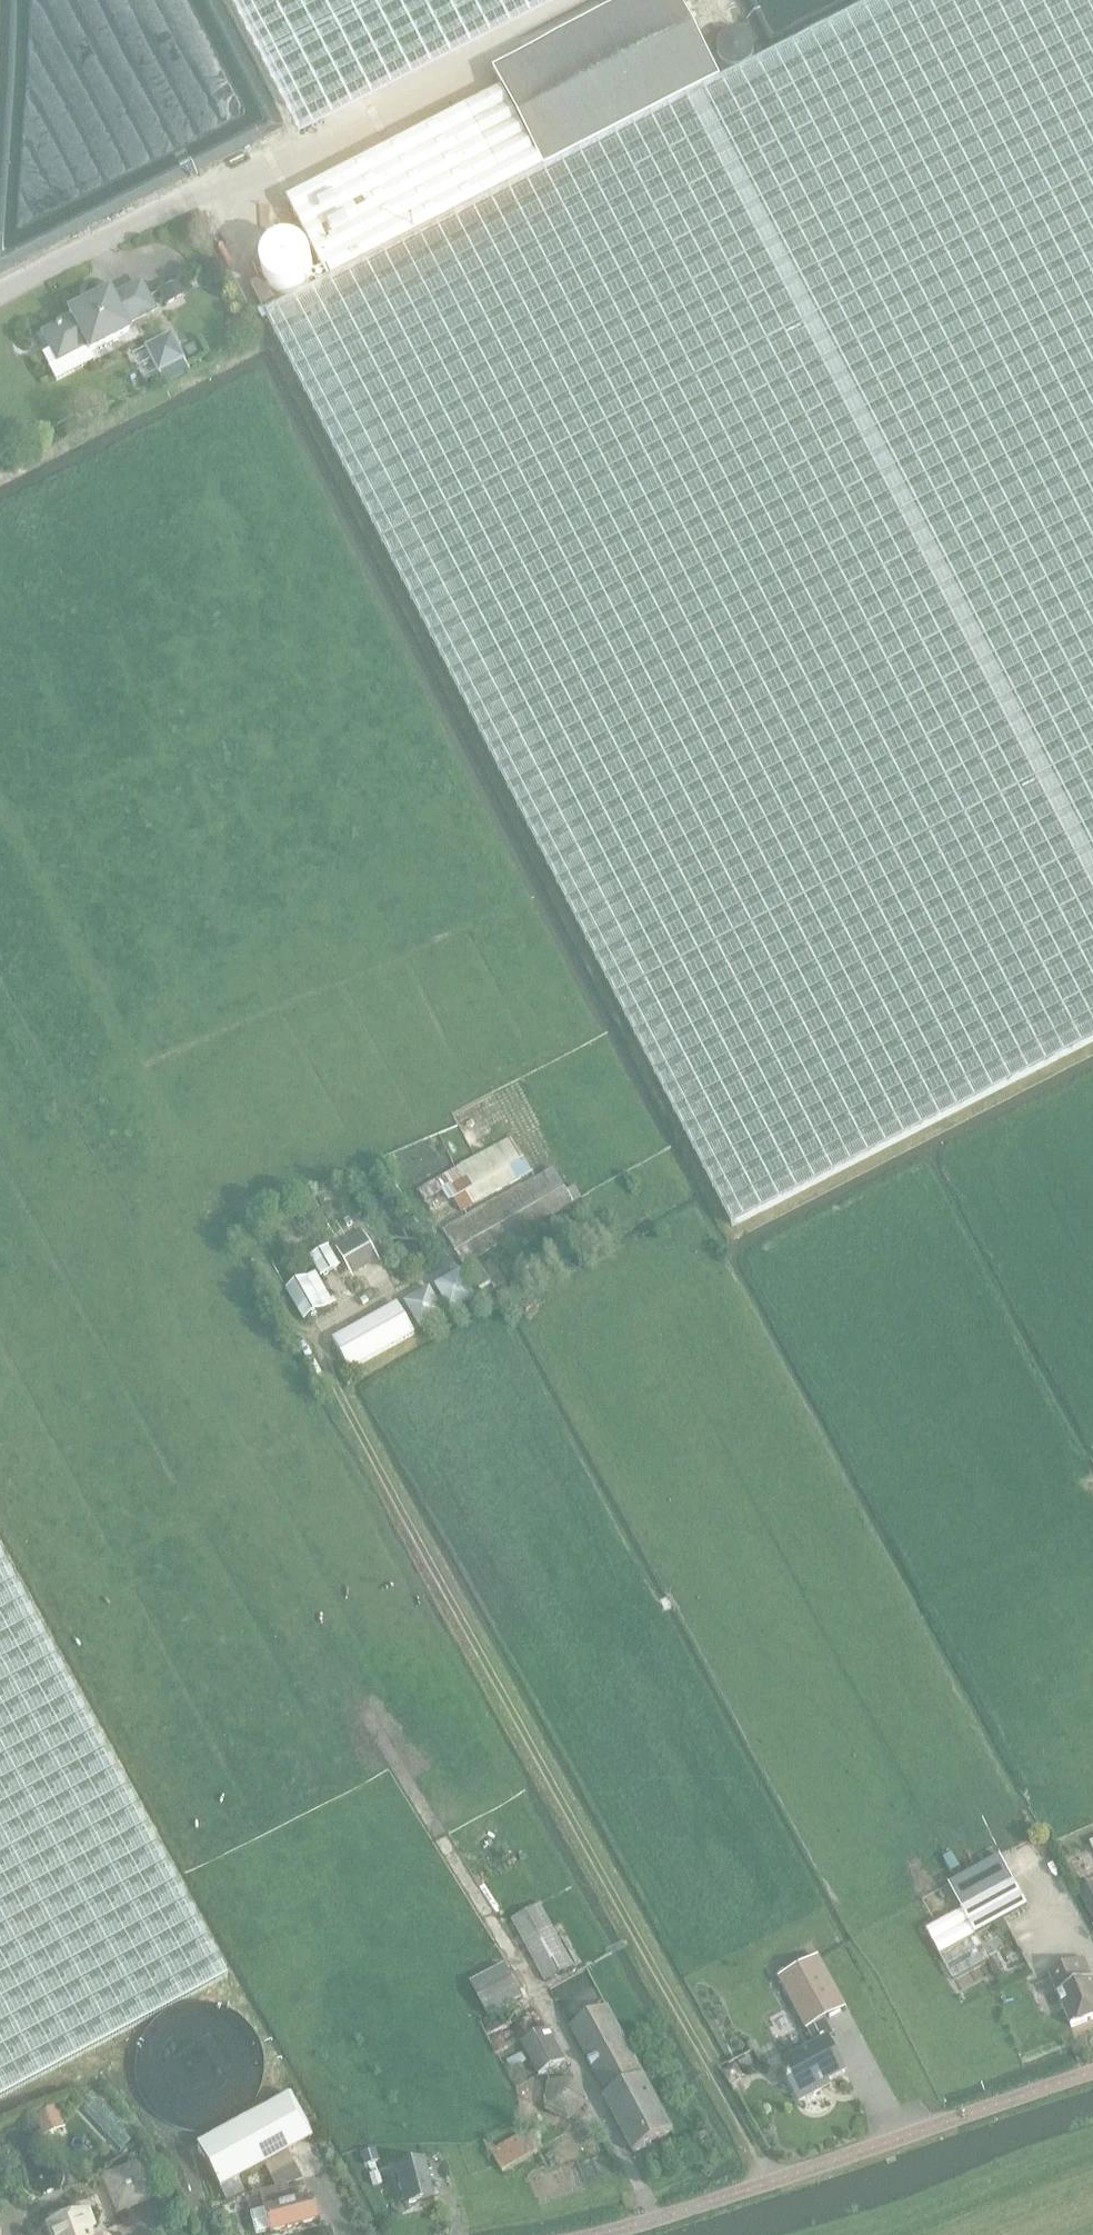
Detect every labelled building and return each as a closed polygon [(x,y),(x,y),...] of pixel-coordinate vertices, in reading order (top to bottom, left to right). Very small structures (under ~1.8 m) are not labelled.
[(303,115),(527,0),(241,0),(303,115)] [(734,1226),(1092,1042),(1092,0),(879,0),(722,81),(679,0),(633,0),(494,72),(503,90),(287,201),(329,281),(266,314),(643,1048),(734,1226)] [(309,257),(306,254),(303,251),(299,249),(295,247),(290,246),(286,246),(282,247),(278,248),(274,250),(270,253),(267,256),(265,259),(263,263),(262,267),(262,272),(262,276),(263,280),(265,284),(268,288),(271,291),(274,294),(278,296),(282,297),(287,298),(291,297),(295,296),(299,295),(303,292),(306,289),(309,286),(311,282),(313,278),(313,274),(313,269),(312,265),(311,261),(309,257)] [(197,274),(184,280),(188,286),(200,280),(197,274)] [(276,306),(262,280),(251,286),(264,312),(276,306)] [(180,282),(158,293),(165,306),(186,295),(180,282)] [(72,319),(43,334),(51,350),(43,355),(57,381),(95,361),(91,352),(128,332),(125,326),(154,312),(140,284),(111,299),(108,293),(69,313),(72,319)] [(171,335),(145,348),(158,373),(159,372),(166,386),(189,374),(183,360),(171,335)] [(511,1135),(427,1185),(434,1197),(436,1196),(443,1207),(454,1201),(461,1213),(532,1171),(511,1135)] [(443,1232),(464,1267),(582,1199),(575,1186),(567,1191),(555,1169),(443,1232)] [(363,1232),(336,1247),(349,1270),(376,1254),(363,1232)] [(329,1249),(308,1261),(315,1274),(316,1273),(318,1278),(340,1266),(331,1251),(329,1249)] [(508,1284),(487,1255),(464,1268),(485,1300),(508,1284)] [(304,1321),(333,1305),(318,1278),(316,1273),(315,1274),(287,1290),(304,1321)] [(350,1370),(401,1342),(420,1332),(402,1301),(384,1312),(333,1340),(350,1370)] [(226,1978),(0,1559),(0,2100),(226,1978)] [(962,1909),(925,1930),(953,1981),(989,1961),(975,1936),(996,1926),(1004,1921),(1028,1908),(1001,1856),(949,1884),(962,1909)] [(1078,1893),(1092,1922),(1092,1885),(1078,1893)] [(545,1983),(574,1968),(538,1904),(511,1921),(545,1983)] [(1092,2017),(1092,1979),(1085,1959),(1047,1973),(1070,2027),(1092,2017)] [(819,1960),(779,1981),(814,2045),(782,2063),(790,2077),(786,2079),(799,2102),(804,2099),(808,2100),(811,2099),(813,2097),(814,2094),(821,2090),(819,2086),(845,2072),(827,2040),(834,2036),(826,2020),(846,2010),(819,1960)] [(488,2015),(522,1998),(504,1965),(471,1982),(488,2015)] [(570,2027),(606,2094),(644,2074),(608,2007),(570,2027)] [(538,2076),(564,2061),(547,2028),(520,2042),(538,2076)] [(742,2070),(753,2064),(749,2057),(738,2062),(742,2070)] [(736,2069),(724,2075),(730,2085),(741,2079),(736,2069)] [(675,2132),(644,2074),(606,2094),(602,2096),(633,2155),(675,2132)] [(547,2084),(545,2109),(547,2114),(571,2125),(577,2123),(588,2105),(588,2100),(579,2082),(576,2079),(550,2081),(547,2084)] [(119,2155),(136,2137),(93,2091),(75,2108),(119,2155)] [(304,2182),(287,2154),(315,2138),(291,2095),(196,2146),(220,2191),(264,2167),(275,2190),(258,2194),(263,2212),(250,2215),(256,2234),(257,2234),(269,2232),(269,2234),(316,2220),(310,2198),(290,2204),(286,2187),(304,2182)] [(56,2110),(36,2118),(43,2139),(64,2131),(56,2110)] [(502,2172),(538,2151),(527,2131),(491,2153),(502,2172)] [(375,2151),(360,2156),(363,2163),(364,2167),(379,2162),(379,2161),(375,2151)] [(404,2207),(433,2199),(423,2161),(394,2168),(404,2207)] [(103,2177),(116,2216),(155,2203),(142,2164),(103,2177)] [(378,2173),(369,2176),(373,2188),(382,2185),(378,2173)] [(50,2234),(90,2234),(89,2232),(93,2226),(89,2214),(48,2228),(50,2234)]
